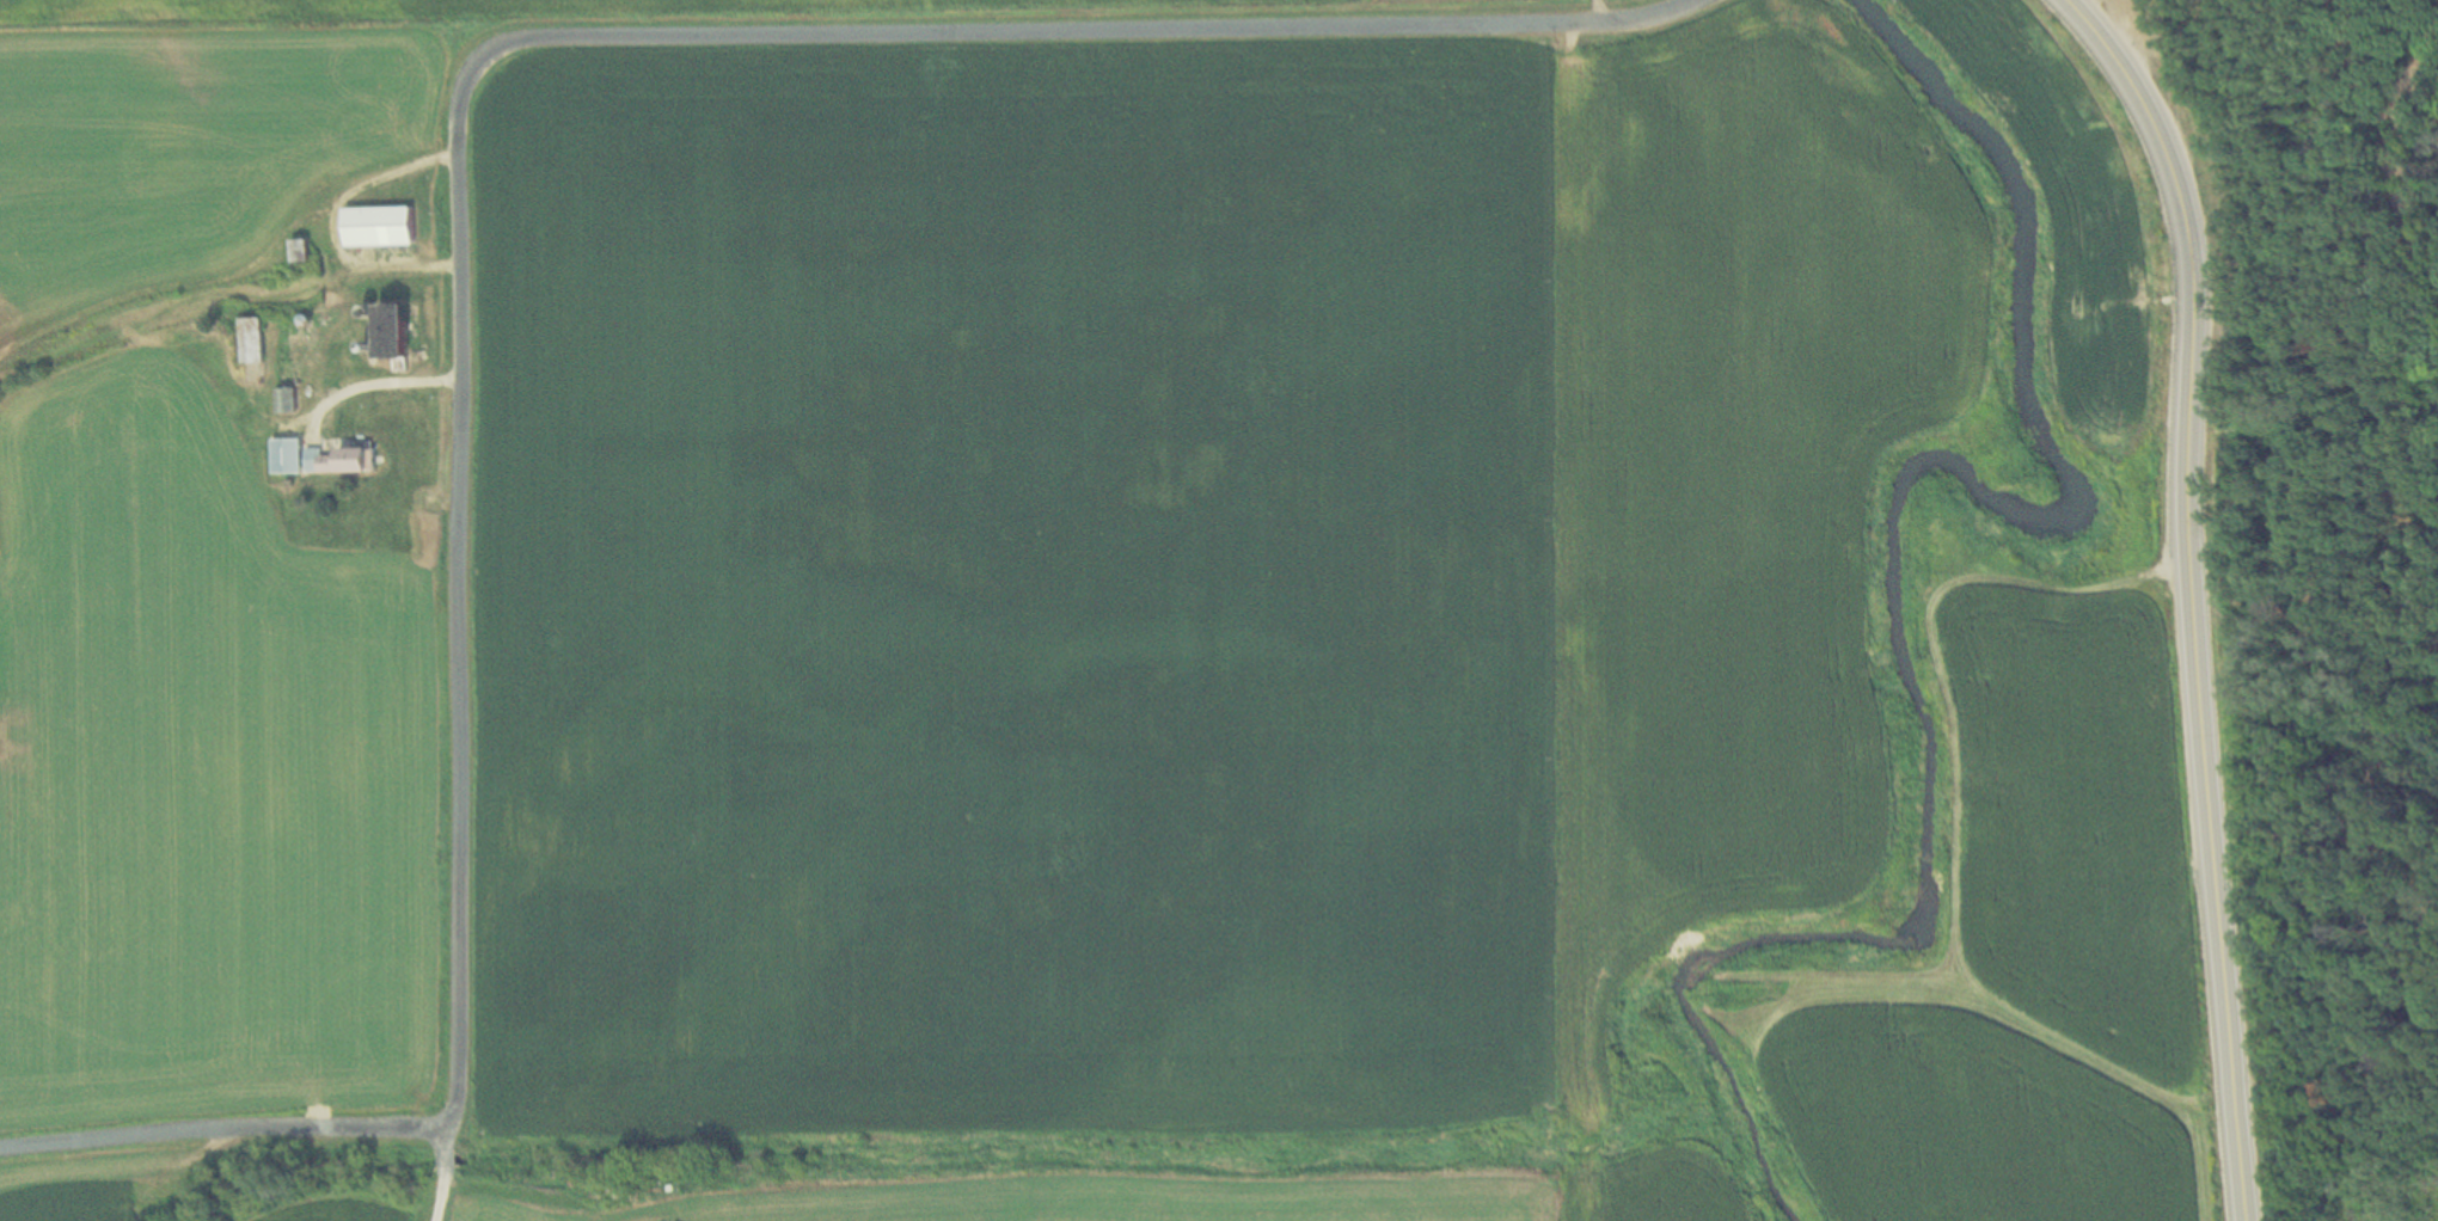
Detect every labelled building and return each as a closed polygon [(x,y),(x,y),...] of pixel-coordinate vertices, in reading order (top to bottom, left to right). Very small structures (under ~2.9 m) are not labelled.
[(419,243),(419,204),(349,204),(349,243),(419,243)] [(296,259),(314,259),(314,236),(296,236),(296,259)] [(382,300),(382,354),(413,354),(413,300),(382,300)] [(267,359),(267,314),(244,314),(244,359),(267,359)] [(278,411),(298,411),(298,386),(278,386),(278,411)] [(274,436),(274,471),(305,471),(305,436),(274,436)] [(381,445),(343,445),(343,452),(327,452),(327,446),(309,446),(309,469),(381,469),(381,445)]
